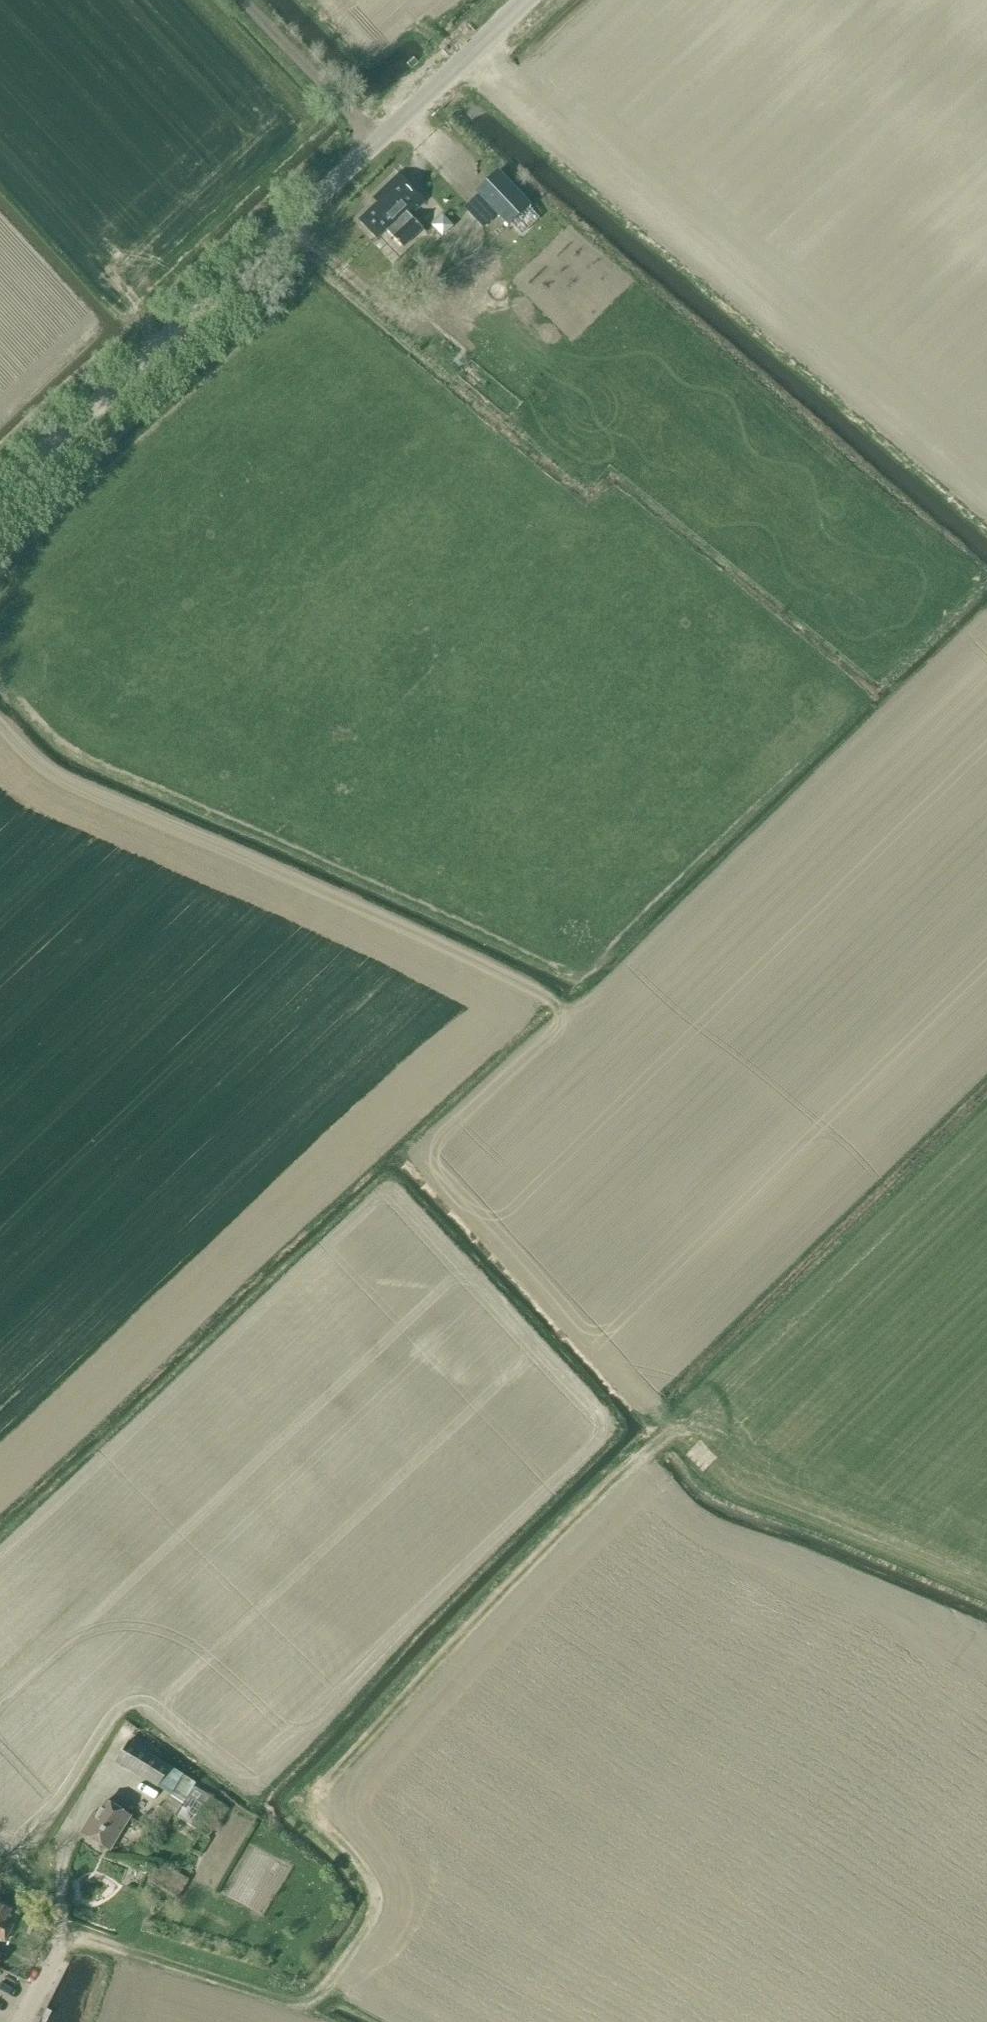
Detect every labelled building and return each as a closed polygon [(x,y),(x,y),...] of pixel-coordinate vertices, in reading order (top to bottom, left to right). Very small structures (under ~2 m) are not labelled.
[(358,220),(376,239),(385,230),(402,247),(422,228),(410,215),(425,201),(398,173),(372,199),(376,203),(358,220)] [(529,205),(498,173),(478,192),(508,224),(529,205)] [(442,215),(432,225),(442,236),(452,226),(442,215)] [(195,1783),(183,1775),(129,1742),(116,1762),(170,1796),(162,1808),(207,1837),(220,1818),(224,1820),(230,1811),(193,1787),(195,1783)] [(93,1812),(81,1833),(109,1850),(130,1817),(106,1802),(98,1815),(93,1812)] [(159,1823),(166,1811),(157,1806),(150,1818),(159,1823)] [(150,1881),(177,1898),(189,1879),(162,1862),(150,1881)] [(5,1941),(12,1925),(5,1922),(11,1909),(0,1904),(0,1939),(5,1941)]
